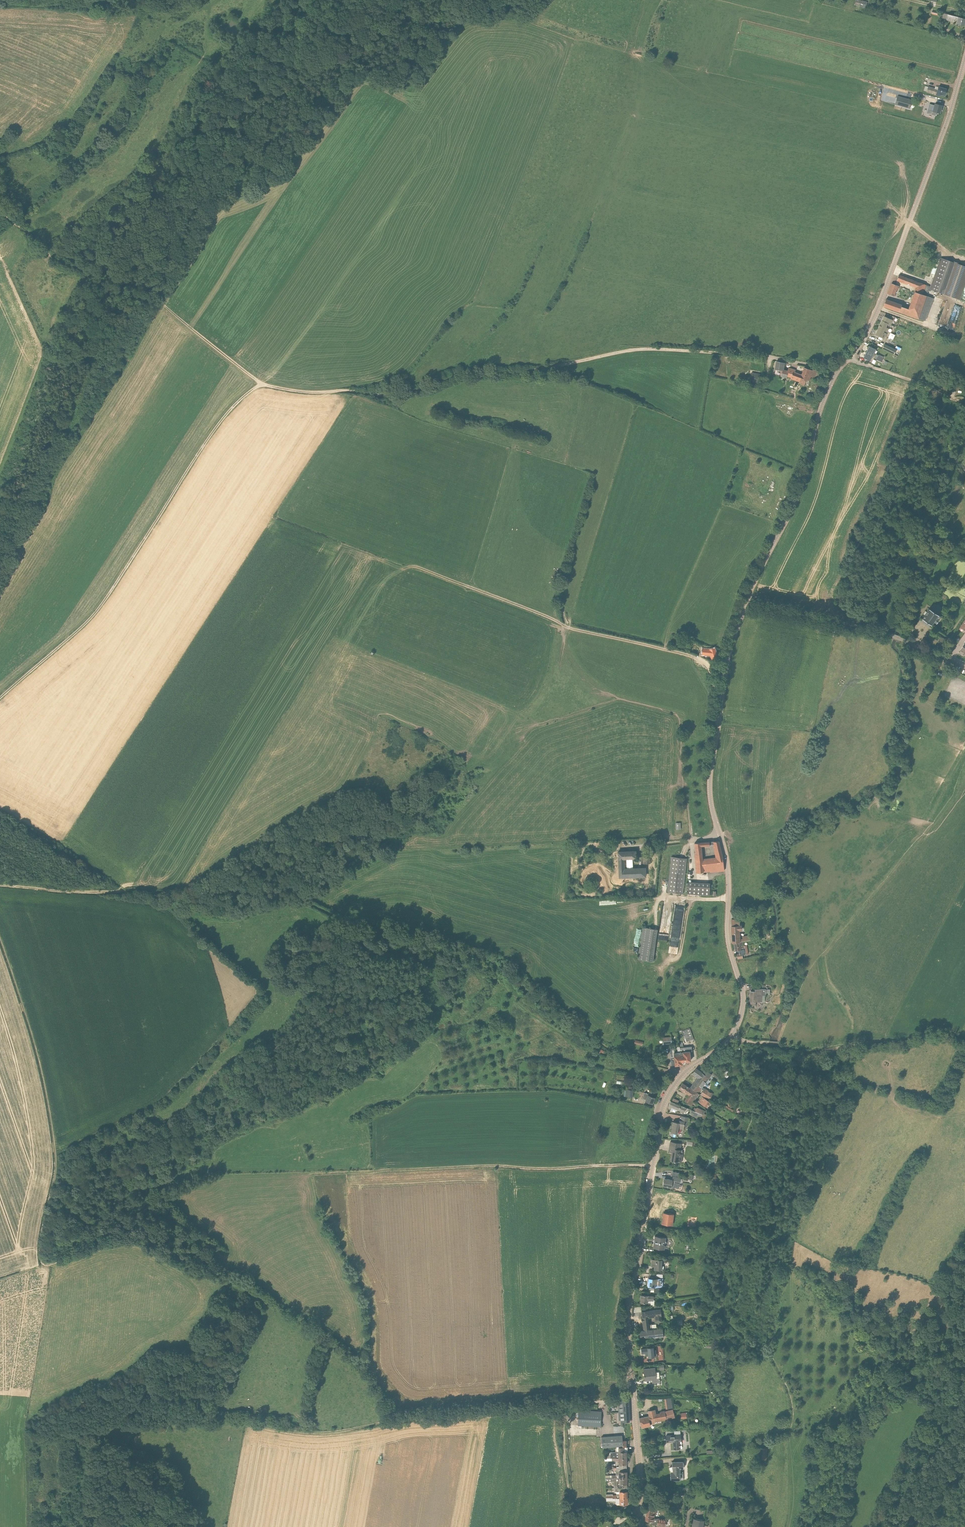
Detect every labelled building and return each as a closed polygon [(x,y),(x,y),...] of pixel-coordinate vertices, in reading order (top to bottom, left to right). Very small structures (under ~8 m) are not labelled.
[(866,8),(867,2),(861,0),(855,0),(854,5),(866,8)] [(958,24),(964,26),(964,18),(944,13),(943,18),(955,21),(955,19),(959,20),(958,24)] [(946,89),(938,87),(938,90),(935,89),(928,87),(926,92),(933,94),(934,94),(936,94),(936,95),(940,96),(941,94),(944,95),(946,89)] [(888,94),(886,101),(894,103),(896,95),(888,94)] [(895,104),(910,108),(912,100),(897,96),(895,104)] [(921,103),(920,107),(919,111),(927,113),(933,115),(933,113),(936,114),(936,112),(939,113),(940,109),(941,109),(942,106),(941,106),(941,105),(935,104),(933,111),(928,110),(930,101),(926,100),(925,103),(921,103)] [(955,262),(941,258),(930,289),(960,300),(964,284),(964,266),(955,262)] [(932,297),(926,295),(929,286),(899,275),(897,280),(916,287),(909,309),(901,306),(901,305),(886,299),(883,306),(924,320),(932,297)] [(898,285),(891,283),(888,294),(894,296),(898,285)] [(892,320),(889,319),(884,316),(876,334),(884,338),(888,329),(886,328),(886,327),(887,324),(890,325),(892,320)] [(884,344),(882,349),(894,354),(896,350),(884,344)] [(866,352),(873,355),(875,349),(869,346),(866,352)] [(870,361),(873,355),(866,352),(863,357),(870,361)] [(786,375),(791,377),(791,378),(793,379),(794,378),(800,380),(799,382),(802,382),(801,385),(804,386),(806,380),(809,381),(812,371),(804,368),(802,375),(794,373),(795,370),(788,368),(788,371),(786,375)] [(750,382),(758,383),(760,375),(752,374),(750,382)] [(936,623),(939,620),(938,619),(940,616),(929,608),(922,618),(931,625),(933,621),(936,623)] [(945,643),(946,639),(941,637),(939,642),(939,641),(936,649),(945,651),(947,644),(945,643)] [(714,648),(709,650),(708,648),(704,648),(704,653),(708,652),(710,657),(713,656),(713,659),(717,658),(714,648)] [(709,842),(695,843),(695,848),(696,873),(710,871),(710,872),(724,870),(723,857),(719,841),(714,841),(713,841),(717,858),(702,860),(701,846),(710,845),(709,841),(709,842)] [(624,859),(636,858),(635,851),(618,852),(619,877),(645,876),(645,868),(624,869),(624,859)] [(667,892),(683,894),(687,858),(671,856),(667,892)] [(688,882),(687,894),(709,895),(710,883),(688,882)] [(682,934),(685,905),(676,904),(673,933),(682,934)] [(739,942),(739,939),(739,930),(742,930),(742,926),(740,926),(740,920),(736,920),(736,926),(732,926),(732,943),(734,942),(738,942),(739,942)] [(654,960),(657,928),(643,927),(642,927),(635,927),(632,958),(654,960)] [(743,947),(742,941),(739,942),(738,942),(734,942),(735,951),(739,950),(740,954),(742,953),(742,954),(746,954),(745,946),(743,947)] [(765,995),(765,989),(755,989),(755,991),(751,991),(750,1004),(753,1004),(753,1005),(756,1005),(756,1002),(762,1002),(762,995),(765,995)] [(685,1042),(690,1040),(694,1039),(690,1028),(681,1031),(685,1042)] [(691,1046),(683,1047),(683,1042),(679,1043),(679,1047),(681,1061),(682,1061),(682,1062),(691,1060),(690,1051),(692,1051),(691,1046)] [(681,1061),(679,1047),(679,1043),(679,1047),(677,1047),(678,1053),(675,1053),(674,1046),(669,1047),(671,1057),(670,1057),(672,1065),(675,1065),(681,1065),(682,1063),(681,1062),(682,1062),(682,1061),(681,1061)] [(705,1083),(711,1074),(711,1073),(710,1074),(704,1069),(702,1073),(696,1068),(692,1073),(698,1077),(691,1087),(698,1092),(705,1083)] [(691,1105),(695,1099),(698,1094),(683,1083),(679,1089),(688,1095),(684,1102),(691,1105)] [(700,1095),(709,1100),(713,1094),(704,1088),(700,1095)] [(646,1100),(652,1103),(654,1097),(652,1096),(654,1092),(650,1090),(648,1094),(644,1092),(642,1098),(646,1100)] [(706,1106),(709,1101),(703,1097),(699,1102),(706,1106)] [(679,1105),(671,1101),(669,1105),(684,1112),(685,1110),(688,1111),(688,1108),(679,1105)] [(694,1107),(693,1110),(691,1110),(690,1112),(693,1114),(692,1115),(700,1118),(702,1114),(695,1111),(696,1108),(694,1107)] [(684,1129),(684,1126),(687,1127),(688,1122),(680,1121),(679,1120),(679,1122),(673,1121),(671,1132),(677,1133),(678,1128),(684,1129)] [(682,1151),(680,1151),(681,1143),(671,1141),(669,1147),(669,1152),(672,1152),(671,1161),(680,1162),(680,1158),(682,1159),(682,1154),(682,1151)] [(679,1184),(680,1178),(673,1176),(672,1180),(664,1178),(663,1185),(671,1187),(677,1188),(677,1183),(679,1184)] [(672,1225),(673,1214),(664,1212),(662,1224),(672,1225)] [(665,1240),(666,1237),(655,1236),(653,1246),(664,1248),(665,1245),(666,1244),(666,1243),(666,1241),(665,1240)] [(661,1266),(661,1260),(652,1259),(651,1266),(655,1266),(654,1269),(664,1270),(664,1266),(661,1266)] [(662,1286),(662,1279),(649,1278),(649,1286),(662,1286)] [(651,1304),(651,1300),(653,1300),(653,1296),(648,1295),(641,1295),(640,1302),(647,1302),(647,1304),(651,1304)] [(641,1311),(642,1317),(641,1317),(641,1318),(642,1318),(647,1317),(648,1317),(655,1316),(655,1322),(662,1321),(661,1316),(661,1309),(648,1310),(641,1311)] [(652,1324),(649,1324),(648,1320),(643,1321),(644,1330),(639,1330),(640,1337),(653,1336),(653,1337),(654,1340),(657,1340),(657,1336),(663,1336),(662,1328),(652,1329),(652,1324)] [(642,1353),(646,1353),(646,1358),(649,1358),(649,1357),(654,1356),(655,1356),(656,1355),(656,1354),(656,1350),(653,1350),(653,1347),(648,1348),(641,1349),(642,1353)] [(659,1371),(655,1372),(655,1368),(644,1369),(645,1380),(652,1379),(652,1383),(660,1382),(659,1371)] [(624,1425),(623,1421),(630,1421),(629,1400),(624,1400),(619,1401),(620,1419),(621,1419),(621,1425),(624,1425)] [(650,1424),(651,1424),(653,1424),(661,1422),(661,1421),(666,1420),(666,1419),(675,1417),(673,1409),(667,1410),(664,1411),(664,1410),(660,1411),(660,1413),(655,1414),(654,1409),(648,1410),(649,1415),(639,1418),(642,1427),(650,1425),(650,1424)] [(578,1425),(600,1426),(601,1411),(579,1410),(578,1425)] [(681,1441),(681,1434),(674,1435),(666,1435),(667,1442),(673,1442),(673,1449),(680,1448),(680,1441),(681,1441)] [(626,1440),(622,1440),(622,1435),(602,1437),(602,1447),(604,1447),(615,1446),(622,1446),(626,1446),(626,1440)] [(626,1457),(626,1446),(622,1446),(615,1446),(615,1451),(610,1452),(610,1454),(610,1458),(612,1458),(615,1458),(619,1458),(626,1457)] [(759,1458),(767,1458),(768,1447),(760,1446),(759,1458)] [(680,1479),(680,1468),(684,1468),(683,1461),(672,1462),(672,1467),(669,1467),(671,1472),(670,1472),(671,1480),(680,1479)] [(606,1478),(627,1477),(627,1471),(623,1471),(623,1467),(616,1468),(616,1475),(612,1475),(605,1475),(606,1478)] [(624,1487),(623,1484),(627,1484),(627,1477),(606,1478),(606,1481),(614,1481),(614,1488),(615,1487),(624,1487)] [(627,1491),(624,1491),(624,1487),(615,1487),(615,1491),(616,1491),(616,1494),(616,1495),(613,1495),(613,1494),(606,1494),(606,1498),(620,1497),(627,1497),(627,1491)] [(655,1509),(647,1508),(645,1520),(653,1521),(653,1524),(657,1525),(665,1526),(666,1523),(666,1522),(666,1519),(658,1518),(654,1518),(655,1509)] [(693,1526),(703,1526),(704,1520),(694,1519),(693,1526)]
